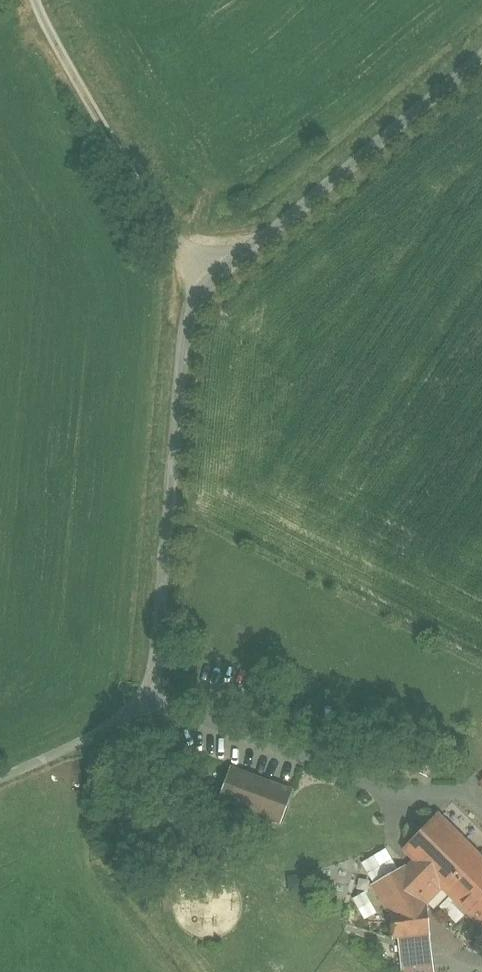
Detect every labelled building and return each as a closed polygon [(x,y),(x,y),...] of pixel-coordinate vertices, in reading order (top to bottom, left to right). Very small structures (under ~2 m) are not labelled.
[(289,772),(227,750),(213,791),(274,813),(289,772)] [(373,887),(384,905),(397,928),(402,971),(437,971),(430,915),(432,913),(450,900),(481,928),(481,849),(438,810),(419,832),(399,855),(409,864),(404,867),(400,870),(400,871),(373,887)]
